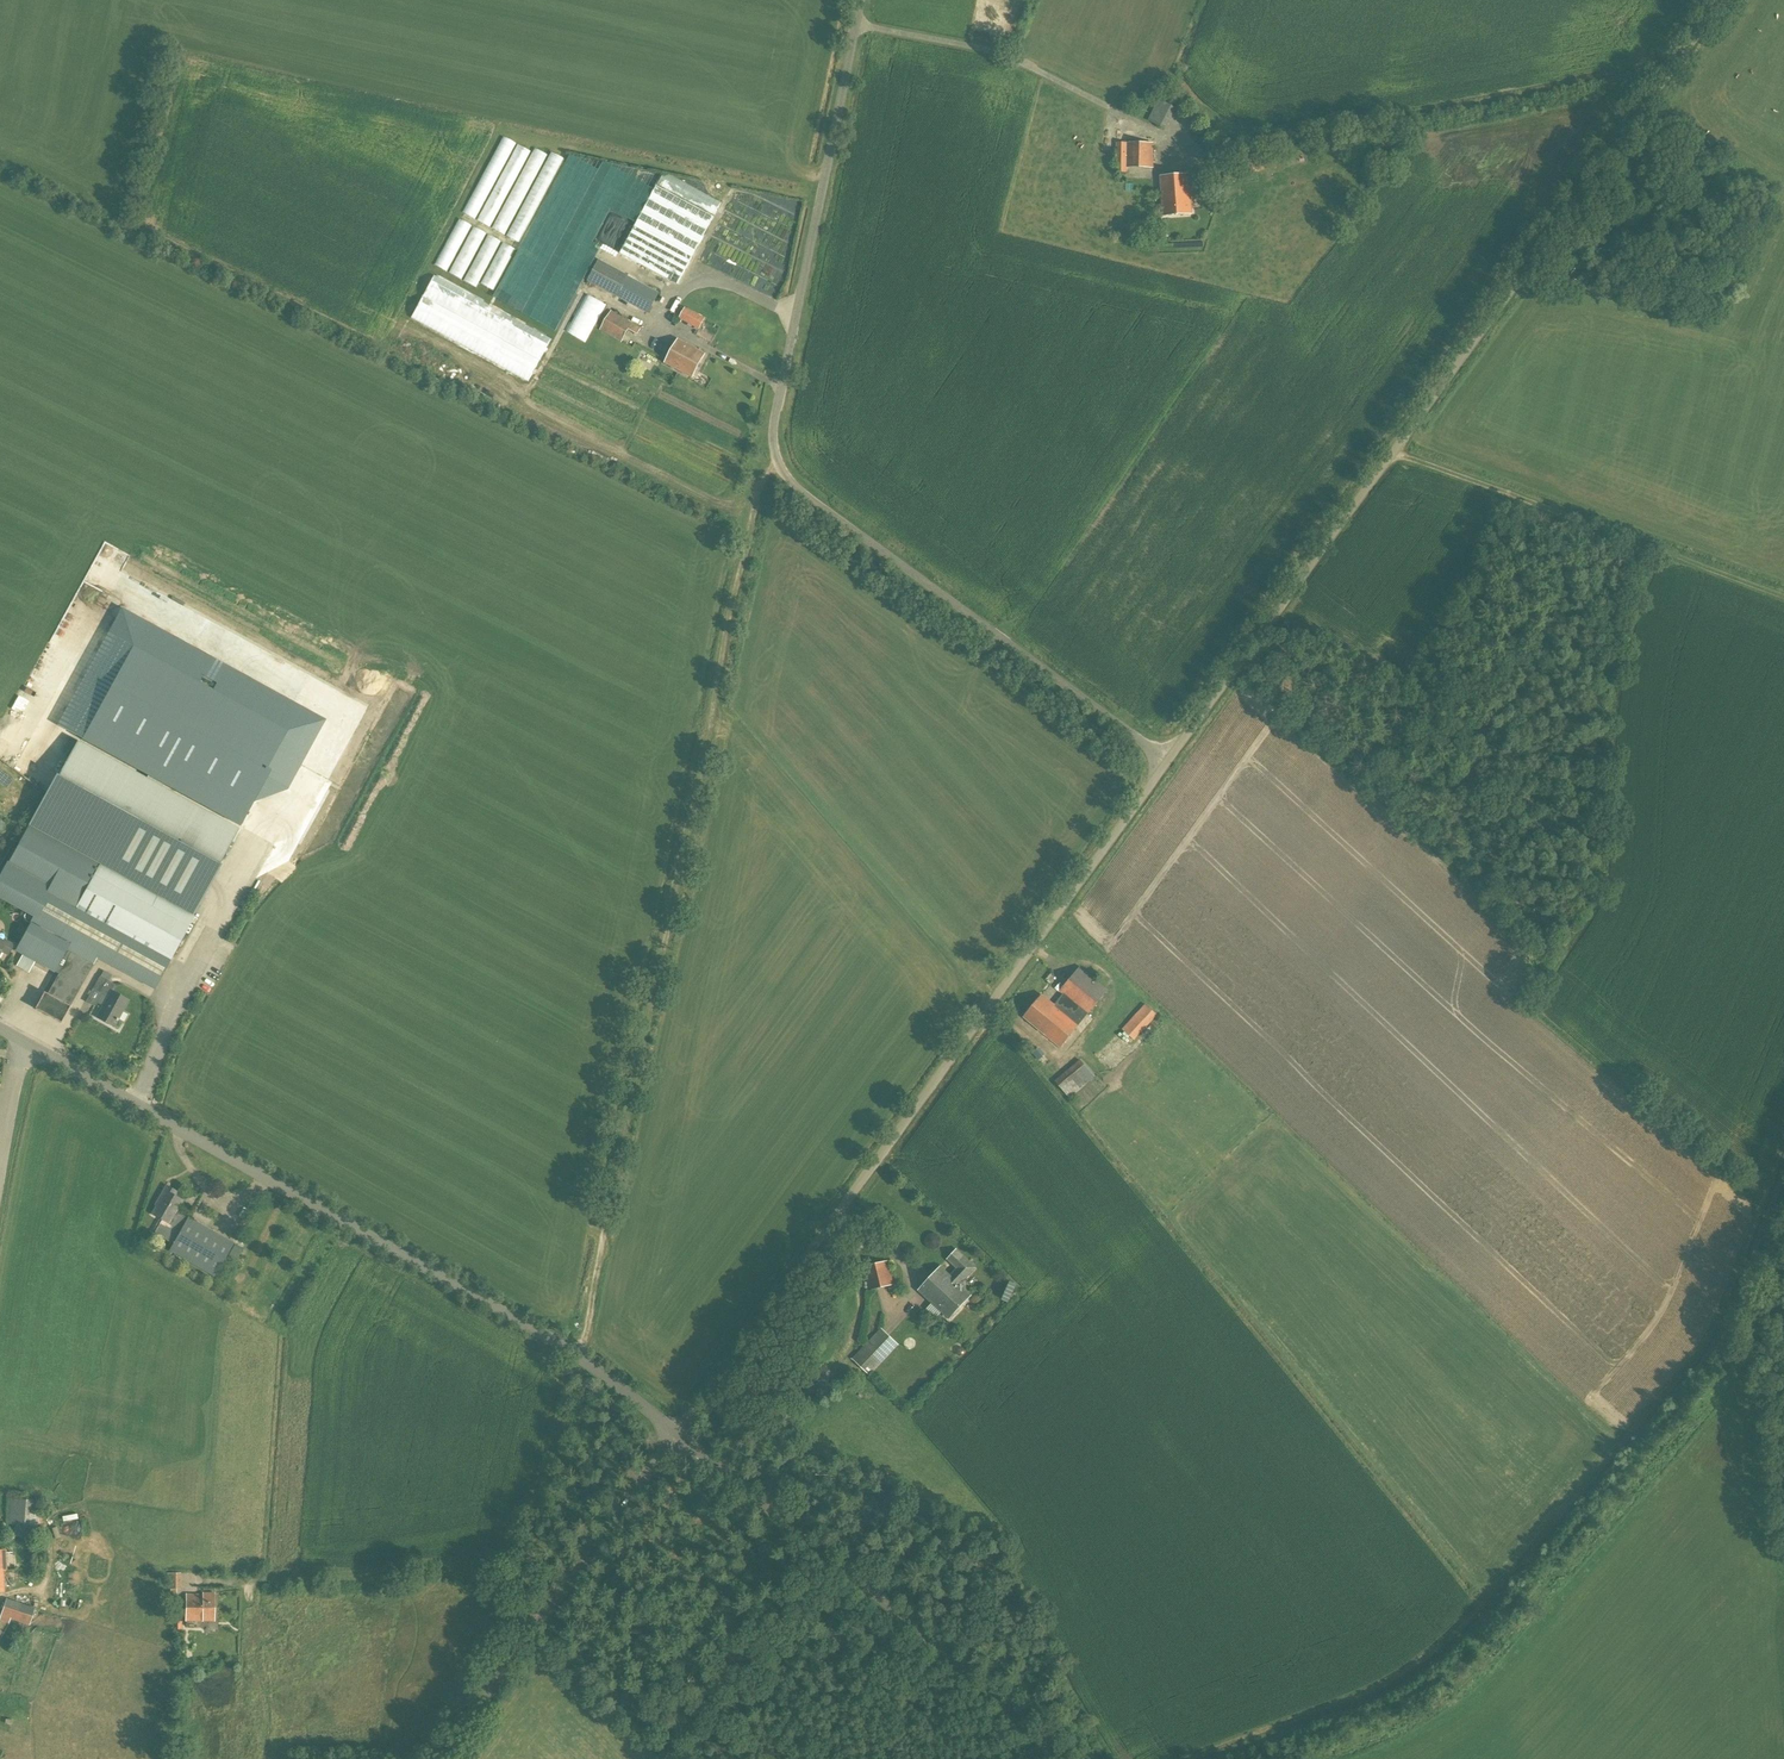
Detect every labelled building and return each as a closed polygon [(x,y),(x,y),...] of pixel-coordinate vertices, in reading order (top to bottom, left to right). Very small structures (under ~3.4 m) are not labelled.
[(1148,121),(1165,129),(1176,108),(1159,99),(1148,121)] [(523,243),(546,193),(577,194),(575,193),(576,164),(577,164),(577,159),(568,155),(567,159),(557,154),(549,154),(536,149),(535,151),(501,136),(465,215),(509,235),(504,235),(523,243)] [(1154,168),(1154,143),(1116,143),(1116,173),(1127,172),(1127,168),(1154,168)] [(527,304),(560,322),(601,247),(593,242),(611,209),(637,223),(621,253),(678,284),(713,216),(657,185),(655,189),(604,162),(568,229),(527,304)] [(1241,181),(1239,171),(1238,165),(1222,167),(1224,174),(1225,184),(1241,181)] [(1189,175),(1161,176),(1163,215),(1192,214),(1189,175)] [(587,280),(648,313),(659,292),(599,260),(587,280)] [(750,272),(748,288),(774,292),(775,285),(783,286),(785,270),(772,268),(772,266),(757,264),(756,273),(750,272)] [(576,323),(582,325),(576,339),(589,344),(605,303),(586,296),(576,323)] [(679,318),(699,329),(705,319),(685,307),(679,318)] [(611,310),(600,330),(621,343),(629,329),(638,334),(641,328),(611,310)] [(665,363),(680,370),(686,359),(681,356),(687,345),(678,339),(665,363)] [(686,359),(680,370),(692,378),(705,355),(687,345),(681,356),(686,359)] [(135,646),(84,739),(241,825),(266,779),(262,777),(285,734),(135,646)] [(35,961),(58,974),(48,993),(45,991),(35,1009),(54,1019),(62,1023),(70,1006),(90,970),(108,937),(128,948),(166,969),(167,967),(170,969),(172,964),(169,963),(193,919),(205,896),(205,895),(221,865),(219,865),(239,829),(212,814),(80,741),(79,741),(78,740),(59,776),(57,775),(40,805),(0,878),(0,897),(34,917),(15,951),(23,955),(35,961)] [(0,939),(0,955),(2,952),(8,956),(14,944),(6,940),(5,942),(0,939)] [(1059,992),(1062,995),(1088,1013),(1089,1014),(1108,990),(1080,966),(1059,992)] [(93,989),(101,994),(96,1002),(103,1006),(97,1017),(115,1026),(129,1000),(112,991),(116,984),(100,976),(93,989)] [(1078,1026),(1054,1004),(1042,995),(1024,1017),(1060,1047),(1078,1026)] [(1062,995),(1054,1004),(1078,1026),(1088,1013),(1062,995)] [(1122,1029),(1134,1040),(1157,1015),(1145,1004),(1122,1029)] [(1055,1081),(1070,1098),(1094,1077),(1080,1060),(1055,1081)] [(178,1191),(167,1185),(160,1198),(161,1198),(153,1214),(170,1223),(183,1200),(175,1196),(178,1191)] [(189,1216),(169,1252),(215,1277),(235,1242),(189,1216)] [(919,1290),(950,1318),(971,1295),(961,1286),(977,1267),(957,1248),(946,1260),(956,1268),(949,1275),(940,1267),(919,1290)] [(888,1260),(862,1266),(867,1291),(894,1285),(888,1260)] [(852,1359),(870,1375),(899,1344),(881,1328),(852,1359)] [(905,1352),(916,1352),(916,1342),(906,1342),(905,1352)] [(32,1500),(10,1498),(8,1523),(30,1525),(32,1500)] [(167,1588),(170,1588),(170,1594),(177,1594),(177,1588),(181,1588),(180,1573),(167,1573),(167,1588)] [(204,1593),(203,1594),(187,1594),(186,1620),(214,1620),(215,1593),(204,1593)] [(7,1598),(0,1618),(0,1621),(9,1623),(11,1619),(29,1625),(35,1608),(7,1598)] [(174,1622),(175,1629),(182,1629),(182,1621),(174,1622)]
